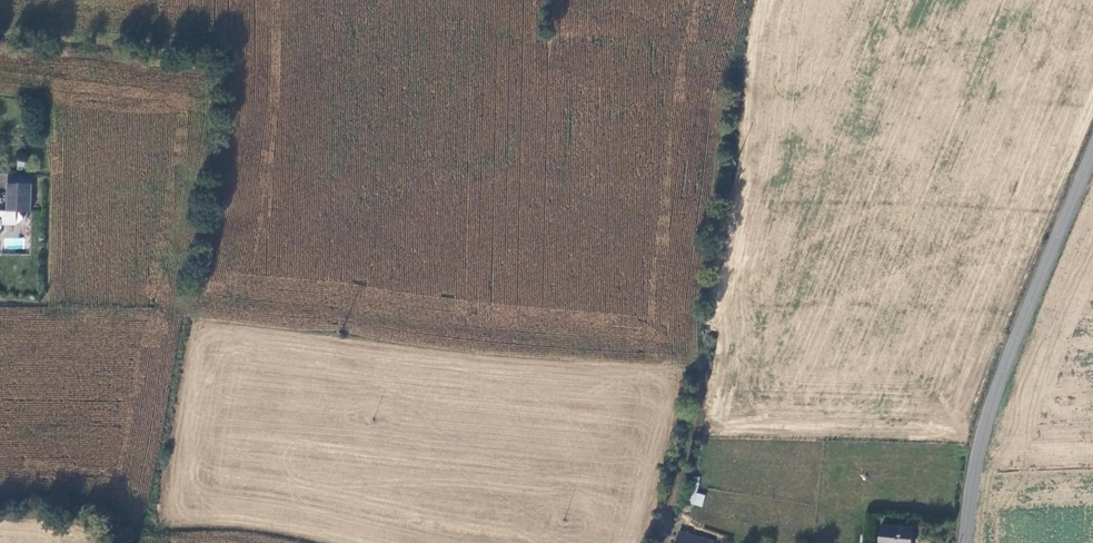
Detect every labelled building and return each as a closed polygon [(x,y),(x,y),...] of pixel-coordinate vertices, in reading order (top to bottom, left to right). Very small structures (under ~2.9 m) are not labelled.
[(14,173),(14,157),(0,158),(0,174),(14,173)] [(9,174),(8,205),(1,205),(1,213),(0,213),(0,234),(1,234),(1,226),(16,226),(17,213),(32,213),(33,175),(9,174)] [(689,504),(702,507),(705,495),(692,492),(689,504)] [(913,528),(881,525),(880,542),(912,542),(913,528)] [(679,532),(676,542),(714,542),(679,532)]
